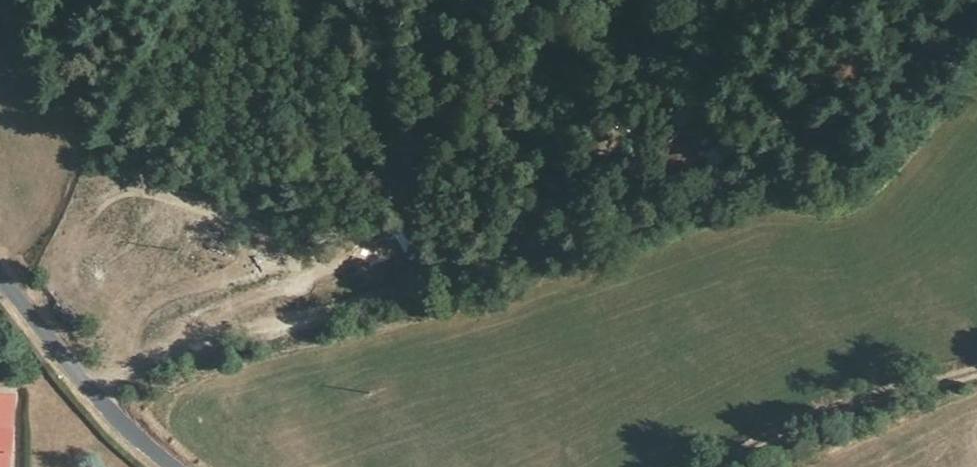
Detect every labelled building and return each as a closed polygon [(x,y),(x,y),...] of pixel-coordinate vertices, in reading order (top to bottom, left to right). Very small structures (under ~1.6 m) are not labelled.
[(20,422),(0,419),(0,466),(16,466),(20,422)]
